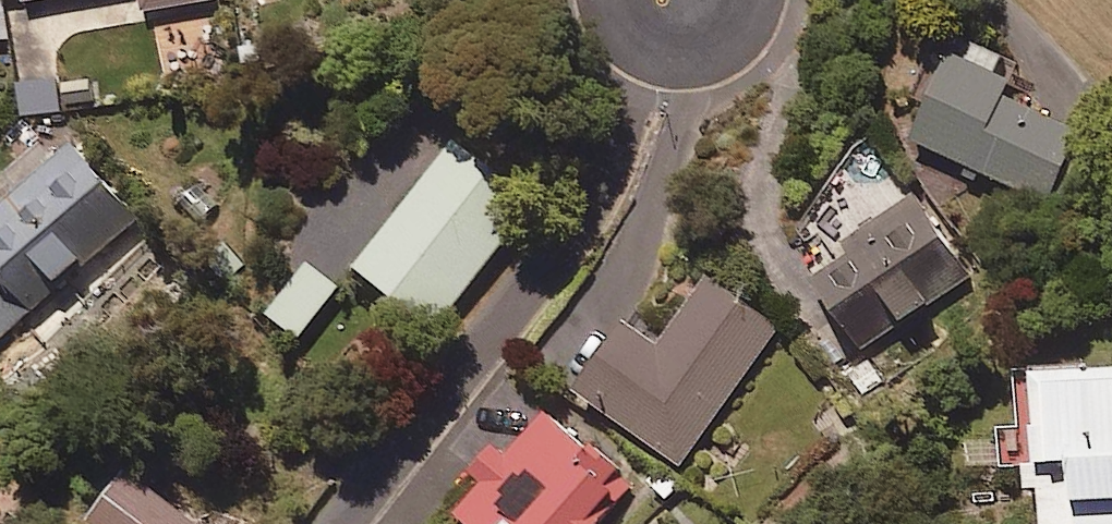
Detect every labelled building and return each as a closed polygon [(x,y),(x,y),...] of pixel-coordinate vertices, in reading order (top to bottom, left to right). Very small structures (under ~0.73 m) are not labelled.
[(9,46),(9,0),(0,0),(0,46),(9,46)] [(142,8),(197,0),(141,0),(142,8)] [(1019,56),(959,25),(907,128),(1044,198),(1081,125),(1004,86),(1019,56)] [(64,75),(14,78),(16,118),(66,115),(64,75)] [(535,193),(455,131),(355,260),(435,322),(535,193)] [(0,195),(0,231),(0,232),(0,337),(144,223),(74,136),(0,195)] [(942,227),(880,144),(802,202),(840,252),(812,273),(866,346),(932,297),(902,257),(942,227)] [(340,281),(307,252),(259,309),(293,337),(340,281)] [(782,321),(709,268),(659,337),(595,291),(546,360),(683,458),(782,321)] [(1016,358),(1017,413),(999,413),(999,434),(965,434),(966,463),(1025,462),(1025,481),(1040,481),(1041,523),(1111,523),(1111,357),(1016,358)] [(552,402),(488,471),(454,507),(471,523),(596,523),(636,481),(552,402)] [(129,458),(87,510),(104,523),(211,523),(129,458)]
